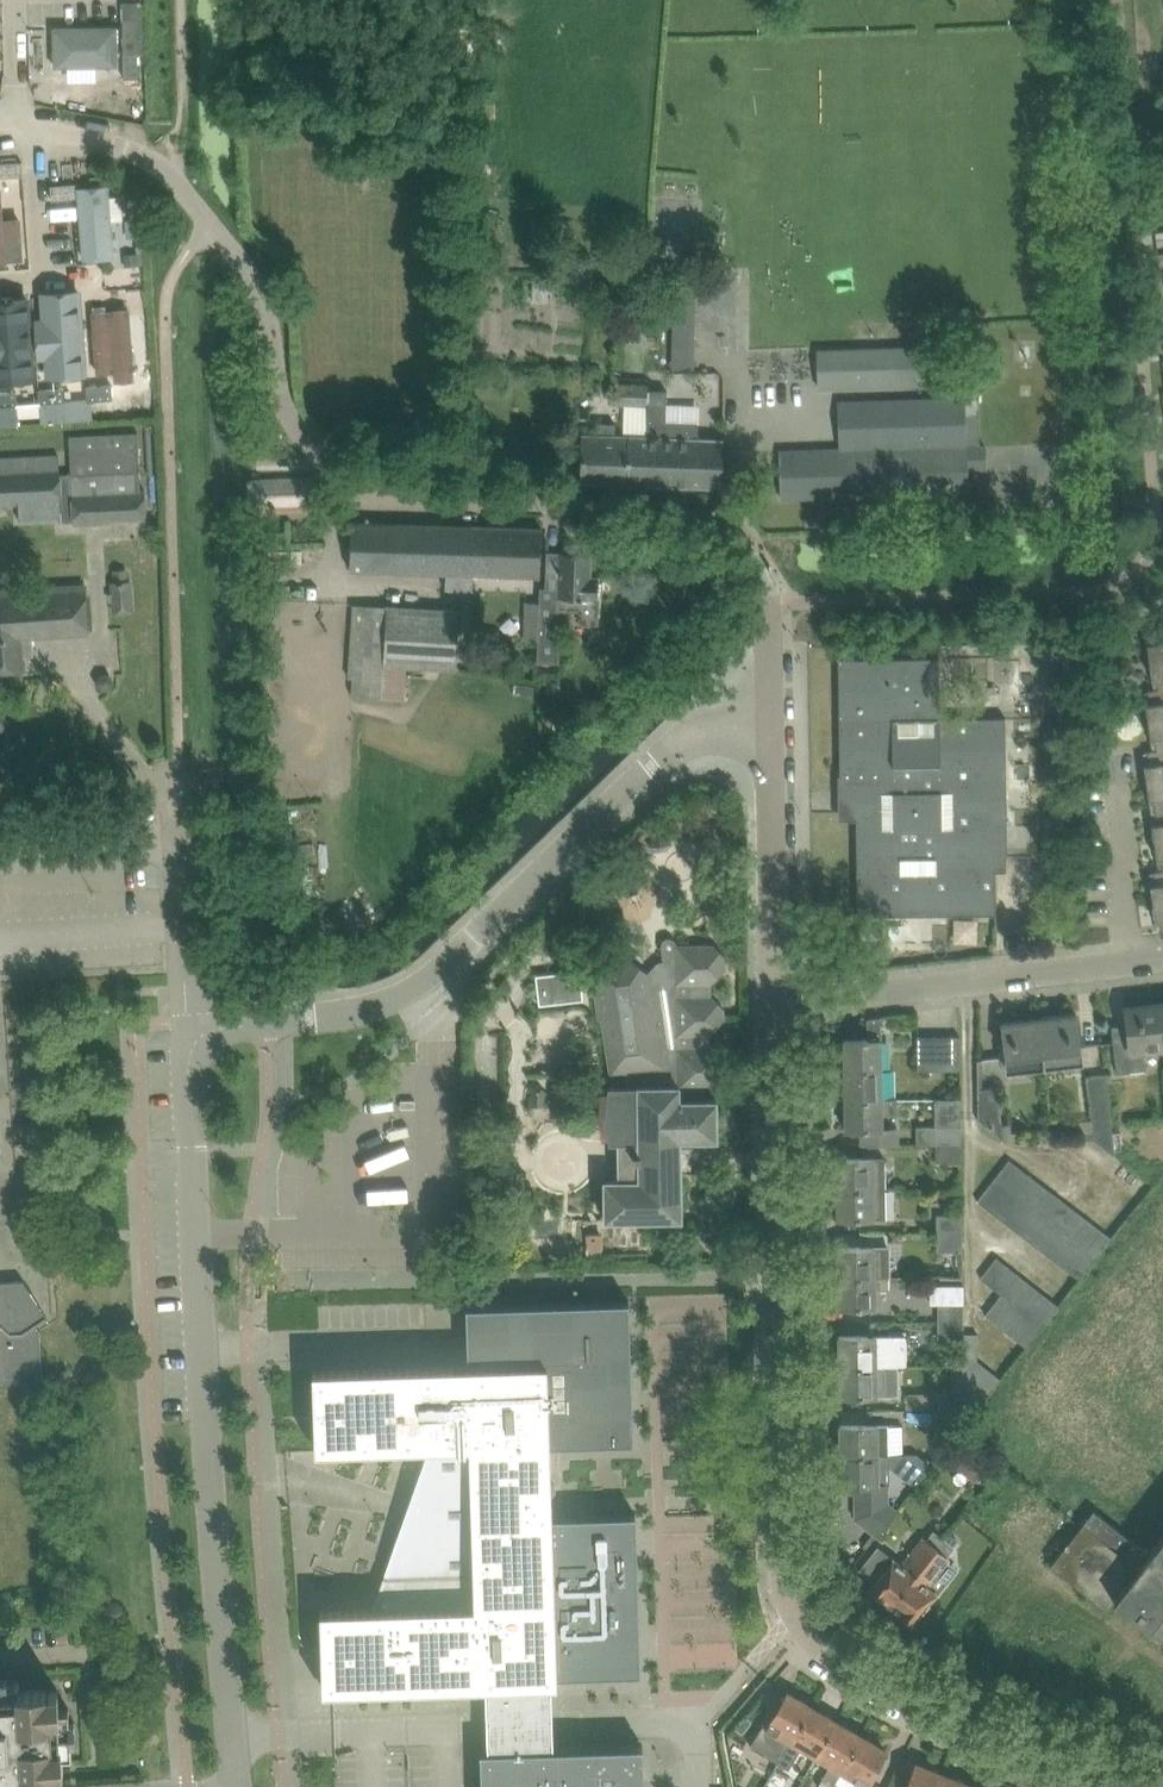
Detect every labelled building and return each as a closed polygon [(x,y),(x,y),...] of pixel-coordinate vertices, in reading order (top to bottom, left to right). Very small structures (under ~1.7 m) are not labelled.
[(142,3),(123,3),(123,26),(124,73),(125,79),(144,78),(142,3)] [(29,75),(124,73),(123,26),(29,28),(29,75)] [(70,83),(67,107),(93,110),(95,85),(70,83)] [(23,170),(22,162),(0,164),(0,178),(23,177),(23,170)] [(74,199),(72,184),(51,186),(52,201),(74,199)] [(85,266),(120,263),(114,189),(80,191),(85,266)] [(0,195),(0,273),(30,271),(24,193),(0,195)] [(133,198),(134,208),(142,207),(141,197),(133,198)] [(138,252),(124,253),(125,265),(139,264),(138,252)] [(696,266),(673,266),(673,325),(695,325),(696,266)] [(85,369),(137,366),(132,289),(80,292),(85,369)] [(85,369),(80,292),(32,295),(37,372),(85,369)] [(32,295),(0,297),(0,375),(37,372),(32,295)] [(818,349),(820,387),(876,385),(875,347),(818,349)] [(136,397),(135,383),(87,387),(88,401),(91,401),(136,397)] [(648,405),(649,389),(649,386),(613,385),(612,404),(648,405)] [(64,388),(39,390),(41,423),(66,421),(65,402),(64,388)] [(648,405),(649,436),(616,435),(616,424),(597,423),(597,435),(582,434),(581,482),(651,484),(722,486),(723,439),(698,438),(698,422),(666,421),(667,390),(649,389),(648,405)] [(17,391),(0,393),(0,407),(17,406),(17,391)] [(967,444),(965,397),(872,400),(874,448),(781,451),(782,498),(968,491),(967,468),(986,467),(986,445),(967,446),(967,444)] [(88,401),(65,402),(66,421),(93,420),(91,401),(88,401)] [(0,407),(0,425),(18,424),(17,406),(0,407)] [(0,472),(0,503),(19,502),(20,519),(61,517),(62,524),(63,524),(63,517),(74,516),(74,523),(104,522),(104,519),(147,517),(145,489),(141,489),(140,470),(139,431),(70,435),(72,473),(61,474),(60,470),(0,472)] [(315,503),(315,477),(252,479),(253,512),(314,510),(313,503),(315,503)] [(541,576),(543,528),(352,521),(350,569),(446,573),(446,589),(472,589),(473,574),(541,576)] [(539,659),(559,659),(561,607),(577,607),(577,602),(582,602),(582,620),(598,621),(600,575),(591,575),(592,553),(561,552),(561,554),(549,554),(549,552),(548,552),(547,584),(541,584),(539,659)] [(128,582),(127,570),(116,571),(117,582),(113,583),(115,612),(134,610),(132,581),(128,582)] [(25,669),(24,655),(43,654),(42,635),(89,632),(86,585),(0,590),(0,671),(25,669)] [(419,651),(418,666),(457,668),(460,609),(435,608),(433,651),(419,651)] [(1150,629),(1151,637),(1146,638),(1149,660),(1162,658),(1162,627),(1150,629)] [(1006,717),(941,718),(940,657),(840,658),(841,776),(846,776),(847,803),(862,803),(862,814),(858,814),(859,914),(995,913),(996,924),(997,924),(996,870),(992,870),(991,856),(1008,855),(1006,717)] [(1158,688),(1162,687),(1162,658),(1149,660),(1152,682),(1157,681),(1158,688)] [(1158,688),(1148,689),(1149,697),(1145,697),(1148,720),(1162,718),(1162,687),(1158,688)] [(1156,749),(1162,748),(1162,718),(1148,720),(1151,742),(1155,742),(1156,749)] [(1156,749),(1147,750),(1148,758),(1143,759),(1146,781),(1162,779),(1162,748),(1156,749)] [(1146,781),(1149,803),(1154,802),(1155,810),(1162,809),(1162,779),(1146,781)] [(1155,810),(1156,818),(1151,818),(1154,840),(1162,839),(1162,809),(1155,810)] [(1162,869),(1162,839),(1154,840),(1157,863),(1161,862),(1162,869)] [(1154,870),(1155,878),(1150,879),(1153,901),(1162,900),(1162,869),(1154,870)] [(1027,870),(997,870),(998,929),(1028,929),(1027,870)] [(1153,901),(1155,924),(1160,923),(1161,931),(1162,931),(1162,900),(1153,901)] [(669,937),(662,945),(665,963),(648,972),(632,960),(609,963),(594,984),(600,1020),(603,1020),(611,1073),(626,1072),(626,1087),(609,1087),(601,1114),(609,1142),(619,1142),(619,1154),(615,1163),(619,1179),(605,1179),(605,1219),(681,1217),(680,1138),(717,1138),(717,1099),(706,1099),(706,1086),(707,1085),(721,1071),(721,1058),(710,1047),(709,1034),(724,1019),(723,1007),(712,996),(712,983),(726,968),(726,955),(715,944),(677,944),(669,937)] [(580,971),(536,976),(539,1006),(584,1001),(580,971)] [(1158,1003),(1125,1007),(1128,1029),(1114,1031),(1113,1026),(1112,1026),(1115,1049),(1117,1073),(1147,1070),(1144,1050),(1162,1048),(1158,1003)] [(1075,1013),(1038,1017),(1044,1067),(1081,1063),(1075,1013)] [(882,1069),(881,1040),(881,1016),(867,1018),(868,1039),(844,1040),(845,1070),(882,1069)] [(1044,1067),(1038,1017),(1002,1021),(1007,1071),(1044,1067)] [(959,1031),(918,1032),(918,1065),(960,1065),(959,1031)] [(882,1098),(882,1069),(845,1070),(846,1099),(882,1098)] [(1106,1073),(1088,1075),(1094,1139),(1115,1154),(1106,1073)] [(540,1083),(533,1083),(533,1105),(546,1104),(545,1089),(540,1083)] [(978,1118),(1004,1138),(998,1086),(979,1088),(978,1118)] [(882,1098),(846,1099),(846,1130),(883,1129),(883,1114),(896,1113),(896,1098),(882,1098)] [(916,1143),(936,1143),(961,1143),(961,1098),(935,1098),(936,1125),(916,1126),(916,1143)] [(961,1160),(961,1143),(936,1143),(936,1160),(961,1160)] [(884,1187),(884,1157),(837,1158),(837,1187),(884,1187)] [(1004,1187),(1020,1166),(1010,1158),(994,1179),(1004,1187)] [(1020,1166),(1004,1187),(1014,1195),(1030,1174),(1020,1166)] [(1030,1174),(1014,1195),(1024,1202),(1040,1182),(1030,1174)] [(1004,1187),(994,1179),(978,1199),(988,1208),(1004,1187)] [(1034,1210),(1050,1189),(1040,1182),(1024,1202),(1034,1210)] [(41,1377),(34,1276),(7,1278),(0,1186),(0,1380),(41,1377)] [(885,1217),(884,1187),(837,1187),(838,1217),(885,1217)] [(1004,1187),(988,1208),(998,1215),(1014,1195),(1004,1187)] [(1044,1218),(1060,1197),(1050,1189),(1034,1210),(1044,1218)] [(1014,1195),(998,1215),(1008,1223),(1024,1202),(1014,1195)] [(1054,1225),(1070,1205),(1060,1197),(1044,1218),(1054,1225)] [(1024,1202),(1008,1223),(1018,1231),(1034,1210),(1024,1202)] [(1070,1205),(1054,1225),(1064,1233),(1080,1212),(1070,1205)] [(1034,1210),(1018,1231),(1028,1238),(1044,1218),(1034,1210)] [(1074,1241),(1090,1220),(1080,1212),(1064,1233),(1074,1241)] [(962,1214),(937,1214),(937,1232),(962,1231),(962,1214)] [(1044,1218),(1028,1238),(1038,1246),(1054,1225),(1044,1218)] [(1090,1220),(1074,1241),(1083,1249),(1100,1228),(1090,1220)] [(1054,1225),(1038,1246),(1048,1254),(1064,1233),(1054,1225)] [(1083,1249),(1094,1257),(1110,1236),(1100,1228),(1083,1249)] [(963,1250),(962,1231),(937,1232),(937,1250),(963,1250)] [(1064,1233),(1048,1254),(1057,1262),(1074,1241),(1064,1233)] [(1067,1269),(1083,1249),(1074,1241),(1057,1262),(1067,1269)] [(888,1276),(887,1246),(838,1247),(839,1276),(888,1276)] [(1083,1249),(1067,1269),(1078,1277),(1094,1257),(1083,1249)] [(991,1285),(1007,1265),(996,1256),(980,1276),(991,1285)] [(1007,1265),(991,1285),(1001,1293),(1017,1272),(1007,1265)] [(1001,1293),(1010,1301),(1026,1280),(1017,1272),(1001,1293)] [(875,1306),(875,1288),(888,1288),(888,1276),(839,1276),(839,1306),(875,1306)] [(1026,1280),(1010,1301),(1020,1308),(1036,1288),(1026,1280)] [(1036,1288),(1020,1308),(1030,1316),(1046,1296),(1036,1288)] [(1020,1308),(1010,1301),(1001,1293),(993,1303),(1012,1319),(1020,1308)] [(1046,1296),(1030,1316),(1041,1325),(1057,1304),(1046,1296)] [(644,1745),(554,1748),(554,1725),(552,1683),(558,1683),(558,1676),(642,1673),(637,1514),(552,1516),(551,1496),(553,1495),(556,1493),(557,1491),(557,1488),(557,1487),(555,1484),(553,1482),(552,1482),(550,1482),(549,1444),(634,1442),(630,1301),(467,1306),(469,1365),(314,1371),(315,1408),(316,1408),(318,1449),(419,1446),(419,1447),(428,1447),(413,1498),(424,1501),(391,1571),(380,1608),(321,1610),(322,1648),(324,1648),(325,1689),(383,1687),(383,1689),(486,1685),(488,1727),(488,1750),(481,1750),(482,1786),(645,1786),(644,1745)] [(963,1302),(938,1303),(938,1320),(963,1320),(963,1302)] [(1012,1319),(993,1303),(984,1314),(1004,1329),(1012,1319)] [(1020,1308),(1012,1319),(1004,1329),(1014,1337),(1030,1316),(1020,1308)] [(1030,1316),(1014,1337),(1025,1345),(1041,1325),(1030,1316)] [(964,1333),(963,1320),(938,1320),(938,1338),(964,1338),(964,1333)] [(964,1360),(978,1360),(977,1333),(964,1333),(964,1338),(964,1360)] [(906,1334),(839,1335),(840,1365),(887,1364),(887,1365),(897,1364),(906,1364),(906,1334)] [(972,1393),(991,1370),(981,1362),(978,1360),(964,1360),(969,1390),(972,1393)] [(887,1364),(840,1365),(840,1394),(897,1394),(897,1364),(887,1365),(887,1364)] [(980,1403),(1000,1378),(991,1370),(972,1393),(980,1403)] [(980,1403),(972,1393),(969,1390),(955,1390),(940,1391),(940,1409),(976,1409),(980,1403)] [(961,1427),(976,1409),(940,1409),(940,1427),(955,1427),(961,1427)] [(888,1455),(888,1423),(841,1424),(841,1455),(888,1455)] [(966,1445),(957,1456),(978,1472),(987,1461),(966,1445)] [(888,1455),(841,1455),(841,1483),(856,1483),(857,1517),(878,1534),(892,1515),(897,1509),(890,1504),(889,1483),(889,1465),(892,1465),(916,1484),(931,1466),(917,1455),(888,1455)] [(1141,1545),(1088,1508),(1047,1566),(1162,1646),(1162,1513),(1141,1545)] [(878,1545),(860,1568),(875,1579),(869,1587),(891,1604),(944,1538),(933,1529),(925,1538),(922,1536),(901,1563),(893,1557),(878,1545)] [(944,1538),(891,1604),(913,1621),(937,1591),(928,1584),(942,1567),(950,1557),(946,1554),(953,1545),(944,1538)] [(20,1785),(19,1776),(23,1775),(23,1777),(52,1775),(52,1772),(64,1772),(63,1753),(72,1753),(71,1738),(76,1738),(75,1721),(70,1721),(69,1707),(60,1708),(59,1702),(59,1689),(47,1690),(47,1688),(21,1689),(20,1680),(8,1681),(8,1676),(0,1677),(0,1786),(20,1785)] [(763,1725),(751,1745),(779,1762),(791,1741),(811,1707),(809,1706),(808,1702),(802,1698),(799,1700),(787,1693),(776,1711),(772,1709),(763,1725)] [(791,1741),(779,1762),(789,1768),(802,1747),(816,1755),(836,1721),(834,1720),(833,1717),(826,1713),(823,1714),(811,1707),(791,1741)] [(862,1736),(850,1730),(850,1726),(843,1722),(840,1723),(836,1721),(816,1755),(830,1764),(818,1784),(823,1786),(832,1786),(842,1771),(862,1736)] [(886,1750),(875,1744),(874,1740),(867,1737),(864,1737),(862,1736),(842,1771),(855,1779),(850,1786),(865,1786),(866,1785),(870,1786),(879,1772),(875,1770),(886,1750)] [(942,1774),(940,1773),(939,1770),(932,1767),(928,1768),(916,1763),(908,1784),(904,1782),(902,1786),(937,1786),(942,1774)] [(970,1785),(966,1783),(965,1780),(958,1778),(955,1779),(942,1774),(937,1786),(969,1786),(970,1785)]
